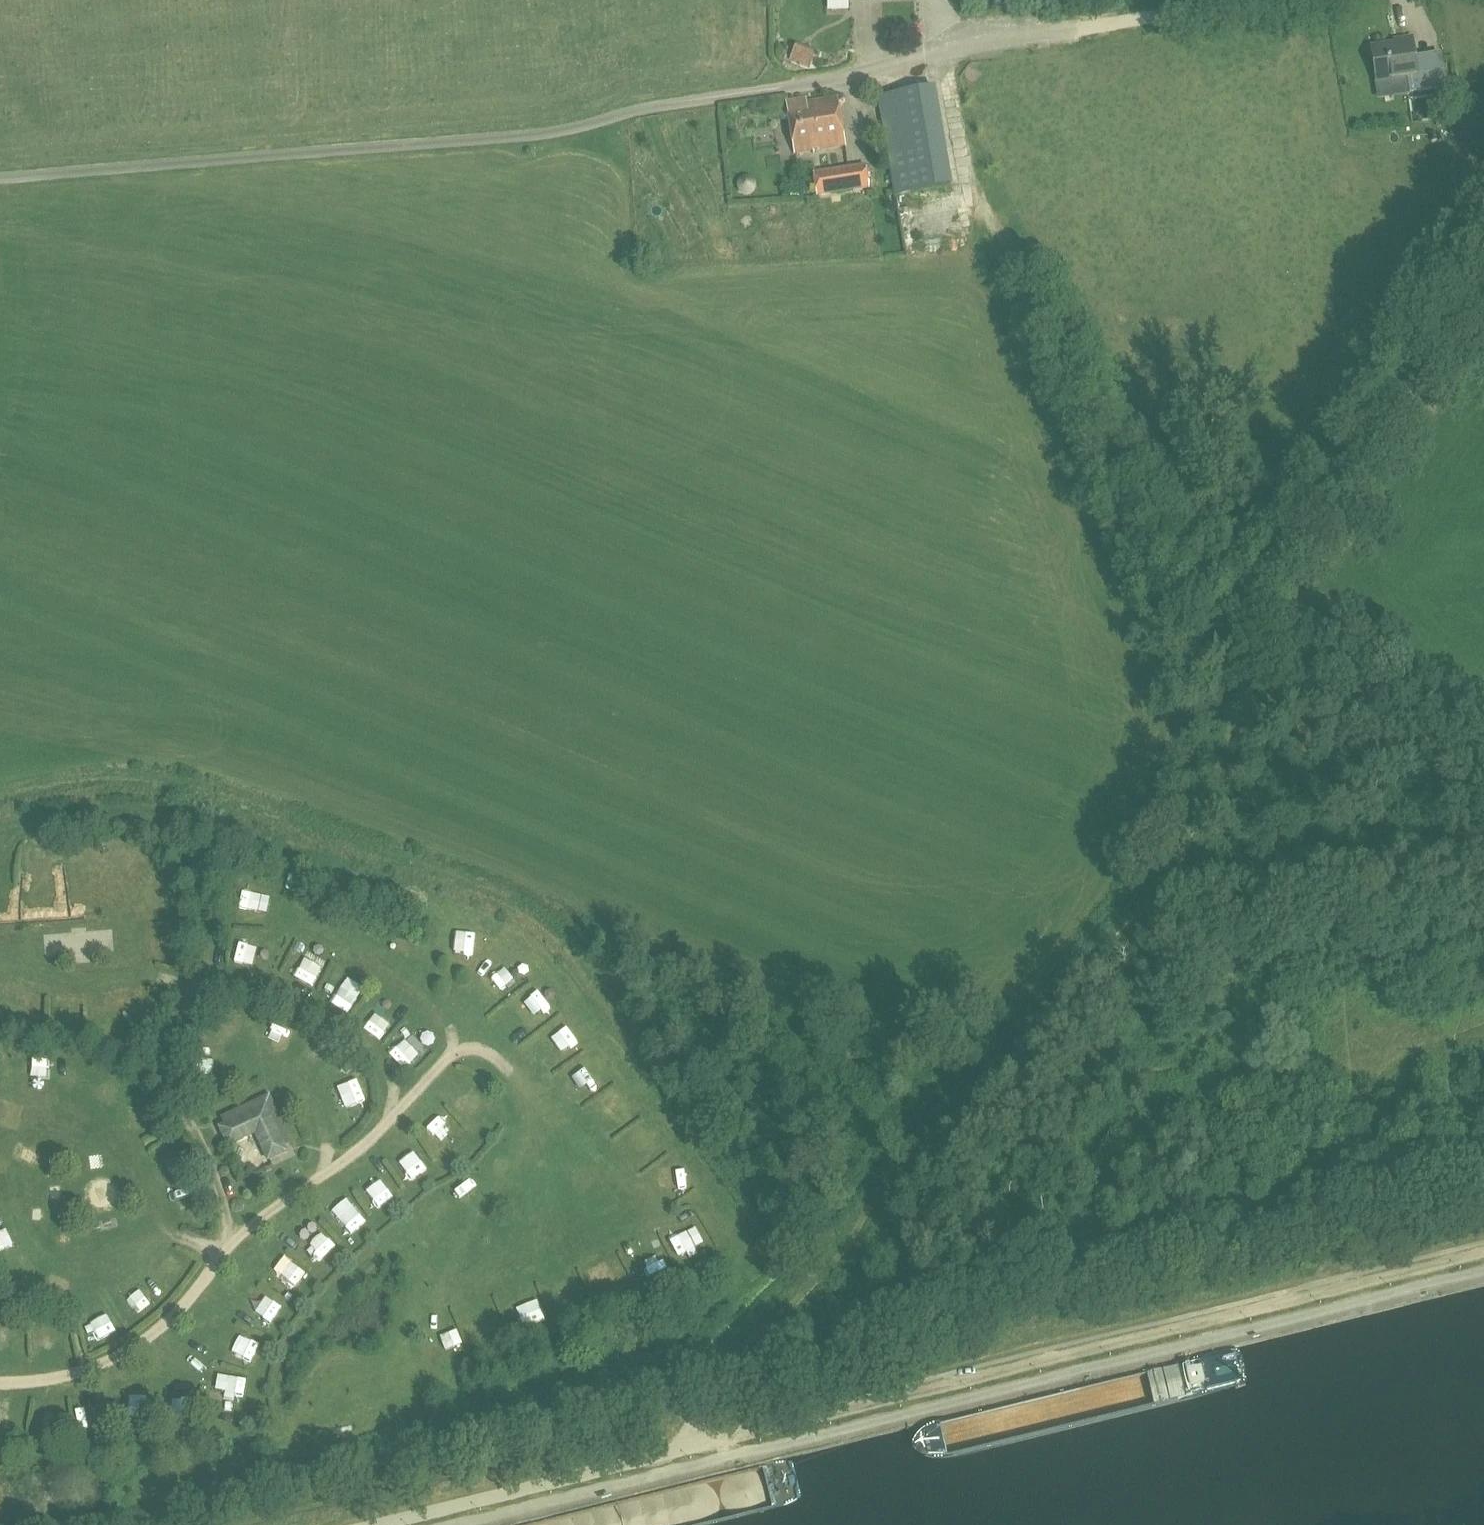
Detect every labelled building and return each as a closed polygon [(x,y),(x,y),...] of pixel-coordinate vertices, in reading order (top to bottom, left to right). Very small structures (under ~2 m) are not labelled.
[(1402,79),(1404,90),(1439,85),(1437,72),(1433,72),(1430,51),(1415,53),(1412,37),(1394,40),(1394,43),(1370,46),(1376,83),(1402,79)] [(790,61),(809,69),(817,51),(797,43),(790,61)] [(896,195),(898,202),(918,198),(917,191),(953,185),(936,86),(878,96),(895,195),(896,195)] [(786,101),(795,153),(845,146),(837,97),(805,102),(805,98),(786,101)] [(813,172),(817,196),(869,188),(865,164),(813,172)] [(245,913),(265,922),(278,893),(258,884),(245,913)] [(253,928),(251,952),(273,953),(275,930),(253,928)] [(320,983),(324,962),(302,957),(297,978),(320,983)] [(338,979),(327,997),(346,1009),(357,991),(338,979)] [(496,1012),(513,996),(498,979),(480,994),(496,1012)] [(369,1022),(378,1030),(392,1017),(383,1008),(369,1022)] [(321,1064),(327,1057),(311,1043),(305,1050),(321,1064)] [(19,1046),(21,1067),(40,1065),(38,1044),(19,1046)] [(196,1059),(197,1079),(226,1078),(226,1058),(196,1059)] [(578,1073),(586,1083),(601,1070),(593,1060),(578,1073)] [(358,1069),(342,1081),(356,1101),(373,1089),(358,1069)] [(255,1132),(268,1160),(286,1151),(265,1106),(220,1127),(228,1145),(255,1132)] [(440,1155),(458,1145),(446,1124),(428,1134),(440,1155)] [(407,1181),(425,1171),(413,1150),(395,1160),(407,1181)] [(693,1225),(681,1231),(693,1253),(704,1247),(693,1225)] [(287,1267),(275,1290),(295,1300),(307,1277),(287,1267)] [(148,1324),(156,1318),(145,1302),(137,1308),(148,1324)] [(261,1308),(251,1316),(267,1334),(276,1326),(261,1308)] [(134,1338),(124,1316),(105,1325),(115,1347),(134,1338)] [(4,1354),(12,1337),(0,1331),(0,1352),(4,1354)] [(244,1345),(236,1365),(253,1372),(262,1352),(244,1345)] [(129,1407),(129,1427),(139,1427),(138,1406),(129,1407)] [(9,1434),(10,1415),(0,1414),(0,1433),(9,1434)]
